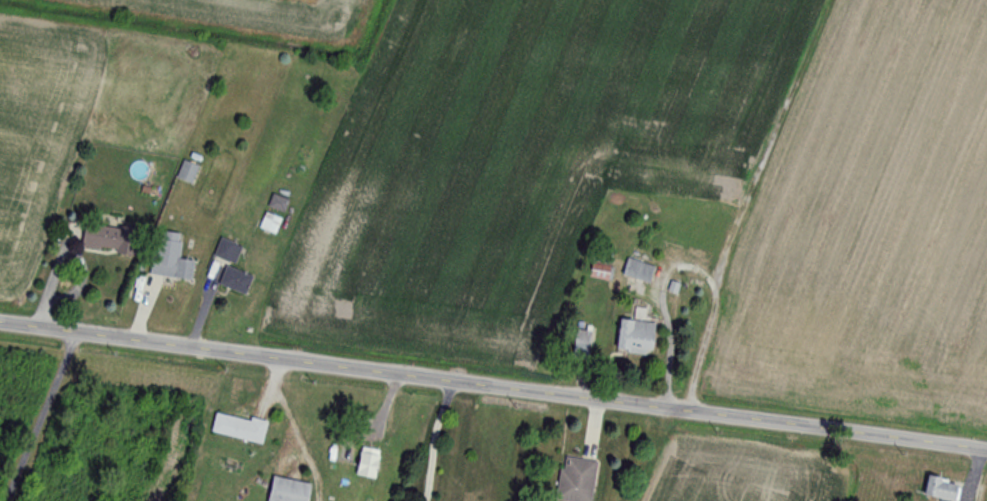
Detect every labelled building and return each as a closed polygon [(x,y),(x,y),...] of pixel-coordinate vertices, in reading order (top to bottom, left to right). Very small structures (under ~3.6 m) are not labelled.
[(177,177),(192,184),(199,168),(184,161),(177,177)] [(289,200),(273,194),(268,206),(284,213),(289,200)] [(259,227),(274,234),(282,218),(266,211),(259,227)] [(135,253),(137,228),(84,223),(82,249),(135,253)] [(235,264),(243,246),(221,237),(214,256),(235,264)] [(610,253),(605,253),(605,267),(589,267),(589,277),(610,277),(610,253)] [(191,280),(194,260),(152,254),(149,274),(191,280)] [(655,266),(629,256),(623,273),(649,283),(655,266)] [(245,295),(253,276),(226,265),(218,284),(245,295)] [(617,351),(652,354),(655,321),(620,317),(617,351)] [(592,352),(592,329),(577,329),(577,352),(592,352)] [(267,422),(215,412),(212,434),(263,443),(267,422)] [(374,479),(380,451),(361,447),(355,475),(374,479)] [(598,461),(563,456),(556,500),(560,500),(591,500),(598,461)] [(929,475),(923,494),(946,500),(956,500),(961,484),(929,475)] [(310,483),(272,477),(268,500),(307,500),(310,483)]
